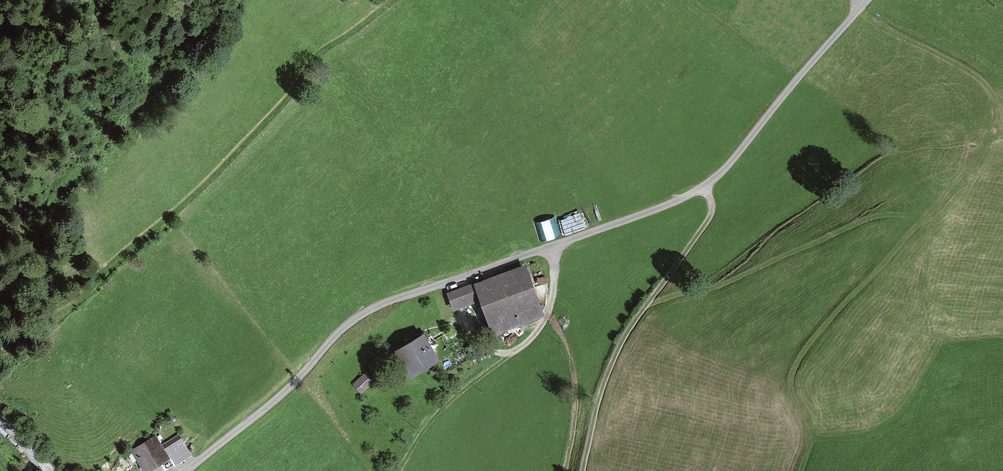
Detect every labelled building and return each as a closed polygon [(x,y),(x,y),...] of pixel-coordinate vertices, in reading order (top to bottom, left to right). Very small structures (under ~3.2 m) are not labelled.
[(563,234),(586,227),(582,213),(559,220),(563,234)] [(524,268),(452,293),(456,306),(482,297),(493,329),(540,313),(524,268)] [(423,335),(399,349),(412,371),(436,357),(423,335)] [(376,381),(368,371),(356,381),(365,391),(376,381)] [(155,437),(134,451),(146,470),(170,455),(175,462),(189,453),(177,436),(161,446),(155,437)]
